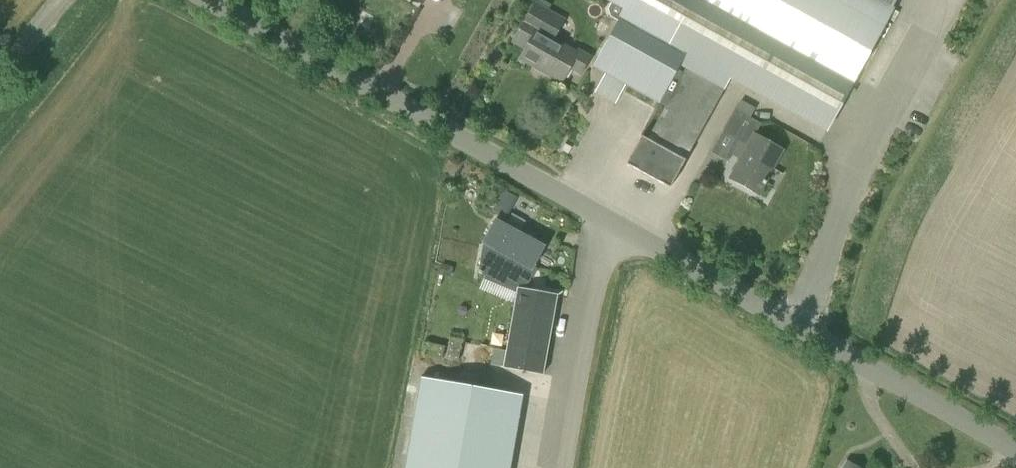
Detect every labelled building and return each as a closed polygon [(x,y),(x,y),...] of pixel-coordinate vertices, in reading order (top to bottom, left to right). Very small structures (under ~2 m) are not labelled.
[(626,85),(665,106),(648,138),(642,135),(626,164),(658,181),(671,188),(685,160),(718,100),(749,44),(783,63),(845,98),(847,94),(852,97),(856,89),(851,87),(891,12),(898,0),(608,0),(625,9),(593,66),(605,73),(626,85)] [(576,51),(554,39),(565,19),(533,1),(511,42),(525,50),(520,58),(563,82),(570,69),(580,75),(591,56),(577,48),(576,51)] [(722,131),(736,139),(728,153),(740,160),(730,178),(759,194),(783,150),(755,134),(761,123),(735,109),(722,131)] [(495,209),(507,214),(516,192),(503,187),(495,209)] [(497,218),(495,221),(509,229),(497,249),(534,271),(536,268),(532,266),(544,246),(497,218)] [(509,229),(495,221),(483,242),(484,243),(478,275),(484,278),(479,289),(515,304),(507,351),(493,348),(490,364),(544,374),(558,295),(524,289),(534,271),(497,249),(509,229)] [(446,359),(459,361),(459,359),(466,360),(467,352),(460,351),(463,334),(451,331),(446,359)] [(410,467),(490,467),(504,390),(426,376),(410,467)]
